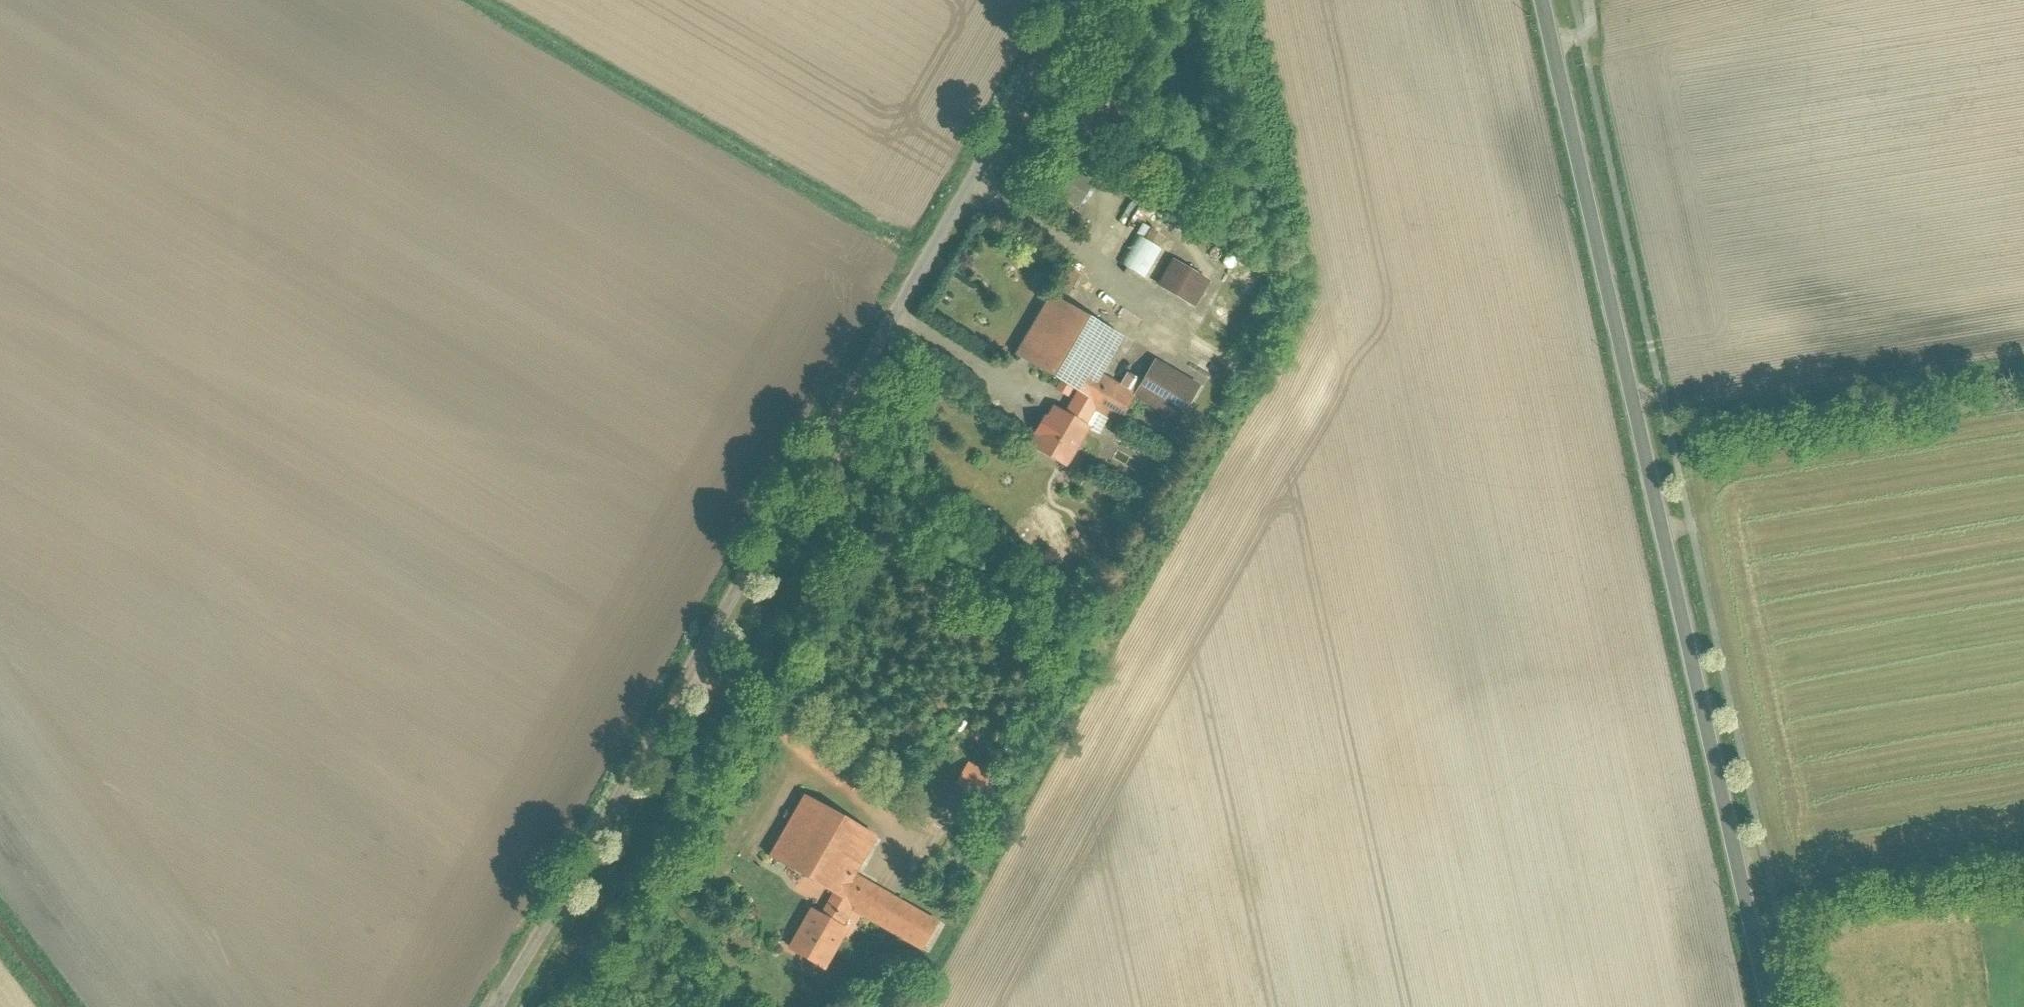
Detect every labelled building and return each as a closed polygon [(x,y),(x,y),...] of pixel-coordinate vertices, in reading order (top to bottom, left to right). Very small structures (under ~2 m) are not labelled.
[(1050,161),(1037,188),(1075,207),(1088,179),(1050,161)] [(1138,230),(1123,263),(1151,276),(1167,244),(1138,230)] [(1167,258),(1151,286),(1189,307),(1205,280),(1167,258)] [(1064,295),(1075,273),(1066,269),(1055,290),(1064,295)] [(1108,375),(1128,340),(1056,298),(1020,359),(1080,394),(1065,421),(1050,412),(1028,450),(1060,468),(1093,411),(1114,423),(1134,390),(1108,375)] [(950,787),(967,801),(984,780),(966,766),(950,787)] [(882,839),(806,795),(766,864),(830,901),(822,915),(811,909),(786,952),(828,977),(854,932),(843,926),(849,916),(914,953),(937,913),(864,871),(882,839)]
